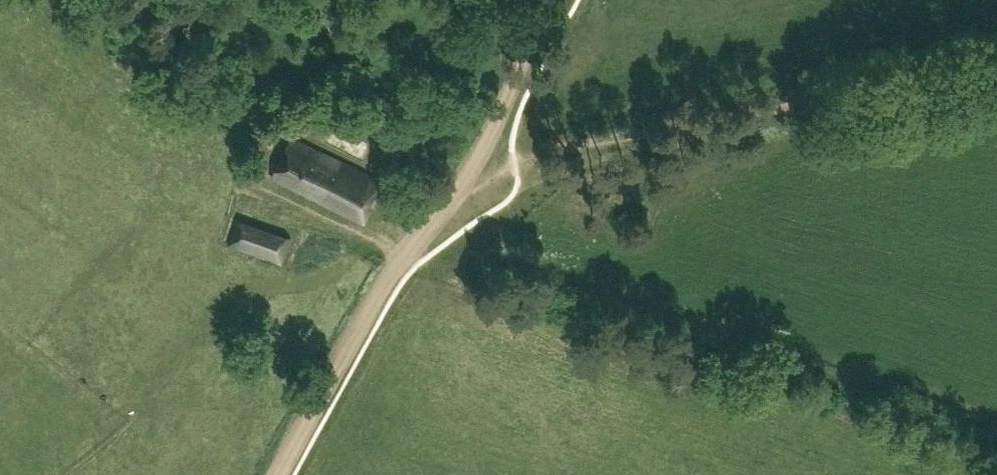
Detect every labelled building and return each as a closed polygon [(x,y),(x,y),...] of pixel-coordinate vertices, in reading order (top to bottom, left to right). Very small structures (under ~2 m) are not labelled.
[(264,128),(259,139),(273,146),(279,135),(264,128)] [(365,223),(371,210),(361,203),(366,193),(377,197),(384,184),(292,139),(272,178),(365,223)] [(289,239),(238,221),(229,247),(280,265),(289,239)]
